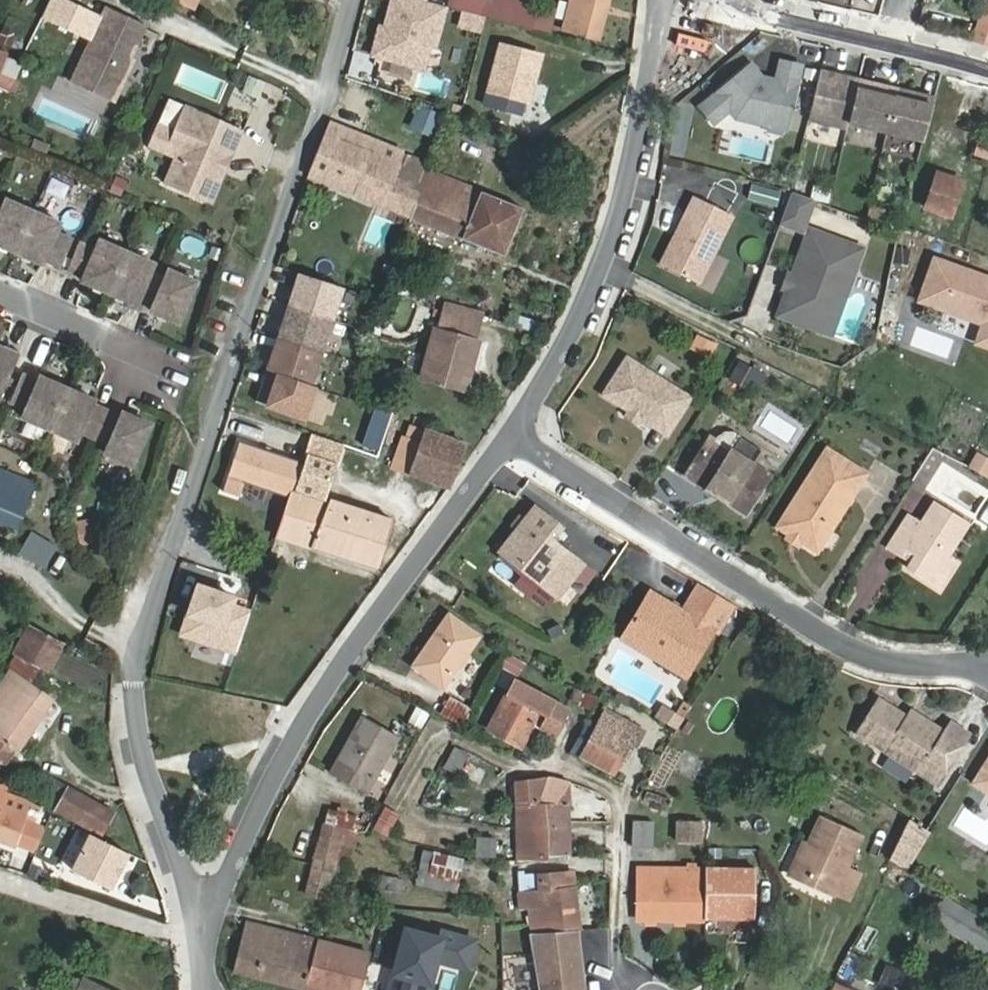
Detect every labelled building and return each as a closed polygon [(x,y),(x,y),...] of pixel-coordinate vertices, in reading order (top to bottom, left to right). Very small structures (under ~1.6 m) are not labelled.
[(193,10),(198,0),(172,0),(193,10)] [(371,58),(424,71),(431,47),(436,49),(447,8),(417,0),(392,0),(384,29),(382,39),(377,38),(371,58)] [(447,8),(481,16),(484,0),(449,0),(447,8)] [(545,0),(502,0),(496,17),(549,30),(555,9),(544,6),(545,0)] [(564,29),(598,39),(608,0),(572,0),(564,29)] [(975,41),(987,45),(987,5),(985,4),(975,41)] [(147,25),(108,7),(72,83),(115,103),(131,67),(128,65),(147,25)] [(501,45),(485,104),(521,114),(525,100),(530,101),(541,57),(501,45)] [(751,66),(701,107),(713,123),(729,110),(735,118),(764,125),(772,120),(774,109),(789,112),(800,66),(780,62),(776,81),(770,80),(766,83),(759,81),(760,77),(751,66)] [(861,81),(820,71),(808,123),(848,133),(849,127),(861,81)] [(0,75),(0,85),(29,97),(32,88),(0,75)] [(244,91),(257,97),(263,83),(250,77),(244,91)] [(890,137),(901,91),(861,81),(849,127),(890,137)] [(926,146),(937,100),(901,91),(890,137),(926,146)] [(184,105),(168,98),(157,123),(173,130),(184,105)] [(173,130),(157,123),(147,146),(174,158),(163,183),(211,204),(242,131),(184,105),(173,130)] [(445,114),(426,108),(419,126),(438,133),(445,114)] [(772,120),(764,125),(786,130),(789,112),(774,109),(772,120)] [(418,185),(395,175),(401,160),(404,153),(328,124),(308,174),(411,218),(422,186),(418,185)] [(424,169),(401,160),(395,175),(418,185),(424,169)] [(925,211),(959,222),(976,171),(966,167),(962,181),(939,173),(925,211)] [(481,192),(424,169),(418,185),(422,186),(411,218),(463,239),(504,255),(523,209),(481,192)] [(748,200),(777,207),(781,193),(752,186),(748,200)] [(792,193),(781,223),(802,231),(814,200),(792,193)] [(663,266),(696,282),(731,215),(693,195),(673,233),(678,236),(663,266)] [(43,264),(44,261),(58,267),(69,242),(54,235),(58,226),(3,202),(0,210),(0,245),(43,264)] [(888,227),(893,213),(871,205),(867,219),(888,227)] [(922,222),(955,233),(959,222),(925,211),(922,222)] [(810,231),(778,316),(824,333),(835,305),(824,300),(831,281),(849,287),(862,250),(810,231)] [(95,253),(80,246),(69,272),(83,278),(81,281),(137,305),(139,301),(153,307),(151,311),(179,323),(195,285),(167,273),(163,282),(150,277),(154,267),(99,244),(95,253)] [(934,258),(919,300),(983,324),(987,326),(987,278),(934,258)] [(824,333),(831,336),(849,287),(831,281),(824,300),(835,305),(824,333)] [(289,306),(278,338),(322,353),(333,321),(289,306)] [(485,317),(442,306),(436,329),(479,341),(485,317)] [(983,324),(976,343),(987,347),(987,326),(983,324)] [(479,341),(436,329),(423,380),(466,391),(479,341)] [(695,333),(688,350),(709,359),(717,343),(695,333)] [(312,385),(322,353),(278,338),(267,370),(312,385)] [(18,352),(5,346),(3,351),(0,350),(0,396),(18,352)] [(667,434),(690,397),(626,357),(603,394),(629,411),(637,416),(641,418),(667,434)] [(760,371),(743,362),(733,380),(751,389),(760,371)] [(133,466),(151,425),(124,414),(122,418),(90,405),(92,400),(39,377),(37,382),(23,376),(11,403),(25,409),(21,418),(74,441),(78,431),(111,445),(107,455),(133,466)] [(637,416),(629,411),(627,415),(638,422),(641,418),(637,416)] [(403,436),(393,467),(448,487),(463,445),(411,425),(407,438),(403,436)] [(715,441),(733,452),(742,437),(733,434),(723,435),(715,441)] [(307,455),(336,465),(342,446),(313,436),(307,455)] [(742,437),(733,452),(747,461),(752,465),(761,450),(742,437)] [(745,512),(769,475),(752,465),(747,461),(733,452),(715,441),(710,438),(687,475),(712,491),(716,493),(723,497),(745,512)] [(800,540),(817,551),(866,474),(827,450),(778,526),(790,534),(796,538),(800,540)] [(979,453),(971,466),(987,475),(987,458),(979,453)] [(325,499),(336,465),(307,455),(297,486),(295,492),(292,491),(277,537),(376,568),(391,520),(325,499)] [(196,510),(197,510),(260,532),(277,537),(292,491),(295,492),(297,486),(232,466),(230,474),(210,468),(196,510)] [(18,532),(37,484),(0,469),(0,524),(18,532)] [(716,493),(712,491),(709,495),(720,502),(723,497),(716,493)] [(908,516),(887,549),(901,558),(905,551),(915,557),(911,564),(907,569),(931,584),(947,559),(969,525),(935,503),(921,524),(908,516)] [(562,529),(536,509),(502,552),(558,596),(582,565),(552,542),(562,529)] [(87,517),(72,520),(77,544),(91,542),(87,517)] [(34,532),(21,554),(46,568),(58,546),(34,532)] [(254,548),(271,554),(277,537),(260,532),(254,548)] [(788,538),(798,545),(800,540),(796,538),(790,534),(788,538)] [(905,551),(901,558),(911,564),(915,557),(905,551)] [(931,584),(939,590),(955,565),(947,559),(931,584)] [(718,632),(735,605),(699,584),(683,611),(651,592),(629,628),(657,645),(662,637),(668,641),(657,660),(686,677),(715,630),(718,632)] [(415,666),(443,686),(478,637),(450,616),(415,666)] [(29,627),(15,653),(49,672),(63,645),(29,627)] [(224,688),(236,652),(174,630),(160,675),(188,683),(190,677),(224,688)] [(524,662),(508,654),(501,667),(517,675),(524,662)] [(16,752),(51,699),(11,672),(0,688),(0,760),(6,764),(14,751),(16,752)] [(515,681),(489,729),(522,747),(540,712),(547,716),(541,726),(556,735),(568,710),(515,681)] [(472,711),(451,699),(443,714),(464,725),(472,711)] [(904,716),(882,702),(861,734),(933,782),(965,734),(948,723),(942,732),(914,714),(910,720),(904,716)] [(407,724),(420,731),(430,715),(416,707),(407,724)] [(664,707),(657,720),(662,722),(668,709),(664,707)] [(668,709),(662,722),(677,730),(683,717),(668,709)] [(572,752),(612,773),(637,727),(606,710),(594,733),(585,728),(572,752)] [(914,714),(908,710),(904,716),(910,720),(914,714)] [(398,736),(364,717),(330,775),(366,794),(398,736)] [(814,741),(808,750),(820,758),(826,749),(814,741)] [(458,774),(467,755),(455,749),(445,767),(458,774)] [(973,784),(987,793),(987,761),(973,784)] [(546,778),(516,782),(518,861),(571,856),(568,795),(548,795),(546,778)] [(55,782),(43,803),(101,835),(112,813),(55,782)] [(25,800),(5,793),(2,802),(0,802),(0,842),(14,847),(15,844),(25,819),(36,823),(40,809),(25,800)] [(387,837),(399,815),(386,808),(374,830),(387,837)] [(328,809),(324,824),(354,831),(357,816),(328,809)] [(850,899),(861,872),(849,867),(862,835),(822,817),(797,871),(835,888),(833,892),(850,899)] [(15,844),(33,851),(43,826),(36,823),(25,819),(15,844)] [(905,871),(928,831),(926,830),(908,819),(889,861),(905,871)] [(677,842),(701,843),(701,822),(678,821),(677,842)] [(652,847),(653,822),(634,822),(633,847),(652,847)] [(312,869),(331,876),(340,844),(350,846),(354,831),(324,824),(312,869)] [(112,889),(129,853),(90,834),(73,870),(112,889)] [(497,840),(477,839),(477,857),(496,858),(497,840)] [(428,850),(423,873),(457,881),(462,858),(428,850)] [(705,918),(755,919),(757,870),(706,868),(705,870),(705,918)] [(325,899),(331,876),(312,869),(306,894),(325,899)] [(705,870),(674,870),(674,872),(642,872),(641,918),(705,918),(705,870)] [(519,876),(521,909),(529,909),(532,934),(579,931),(571,872),(519,876)] [(377,894),(395,900),(401,884),(381,877),(377,894)] [(362,912),(367,897),(354,892),(350,909),(362,912)] [(930,917),(987,952),(987,950),(987,926),(942,898),(930,917)] [(303,989),(304,989),(317,941),(245,923),(233,972),(303,989)] [(526,951),(524,924),(506,925),(506,952),(526,951)] [(407,930),(390,989),(429,989),(438,960),(469,967),(476,940),(444,932),(442,939),(407,930)] [(533,956),(554,954),(558,985),(539,988),(539,989),(586,989),(579,931),(532,934),(529,934),(533,956)] [(370,954),(317,941),(304,989),(361,989),(370,954)] [(85,977),(79,989),(111,989),(85,977)]
